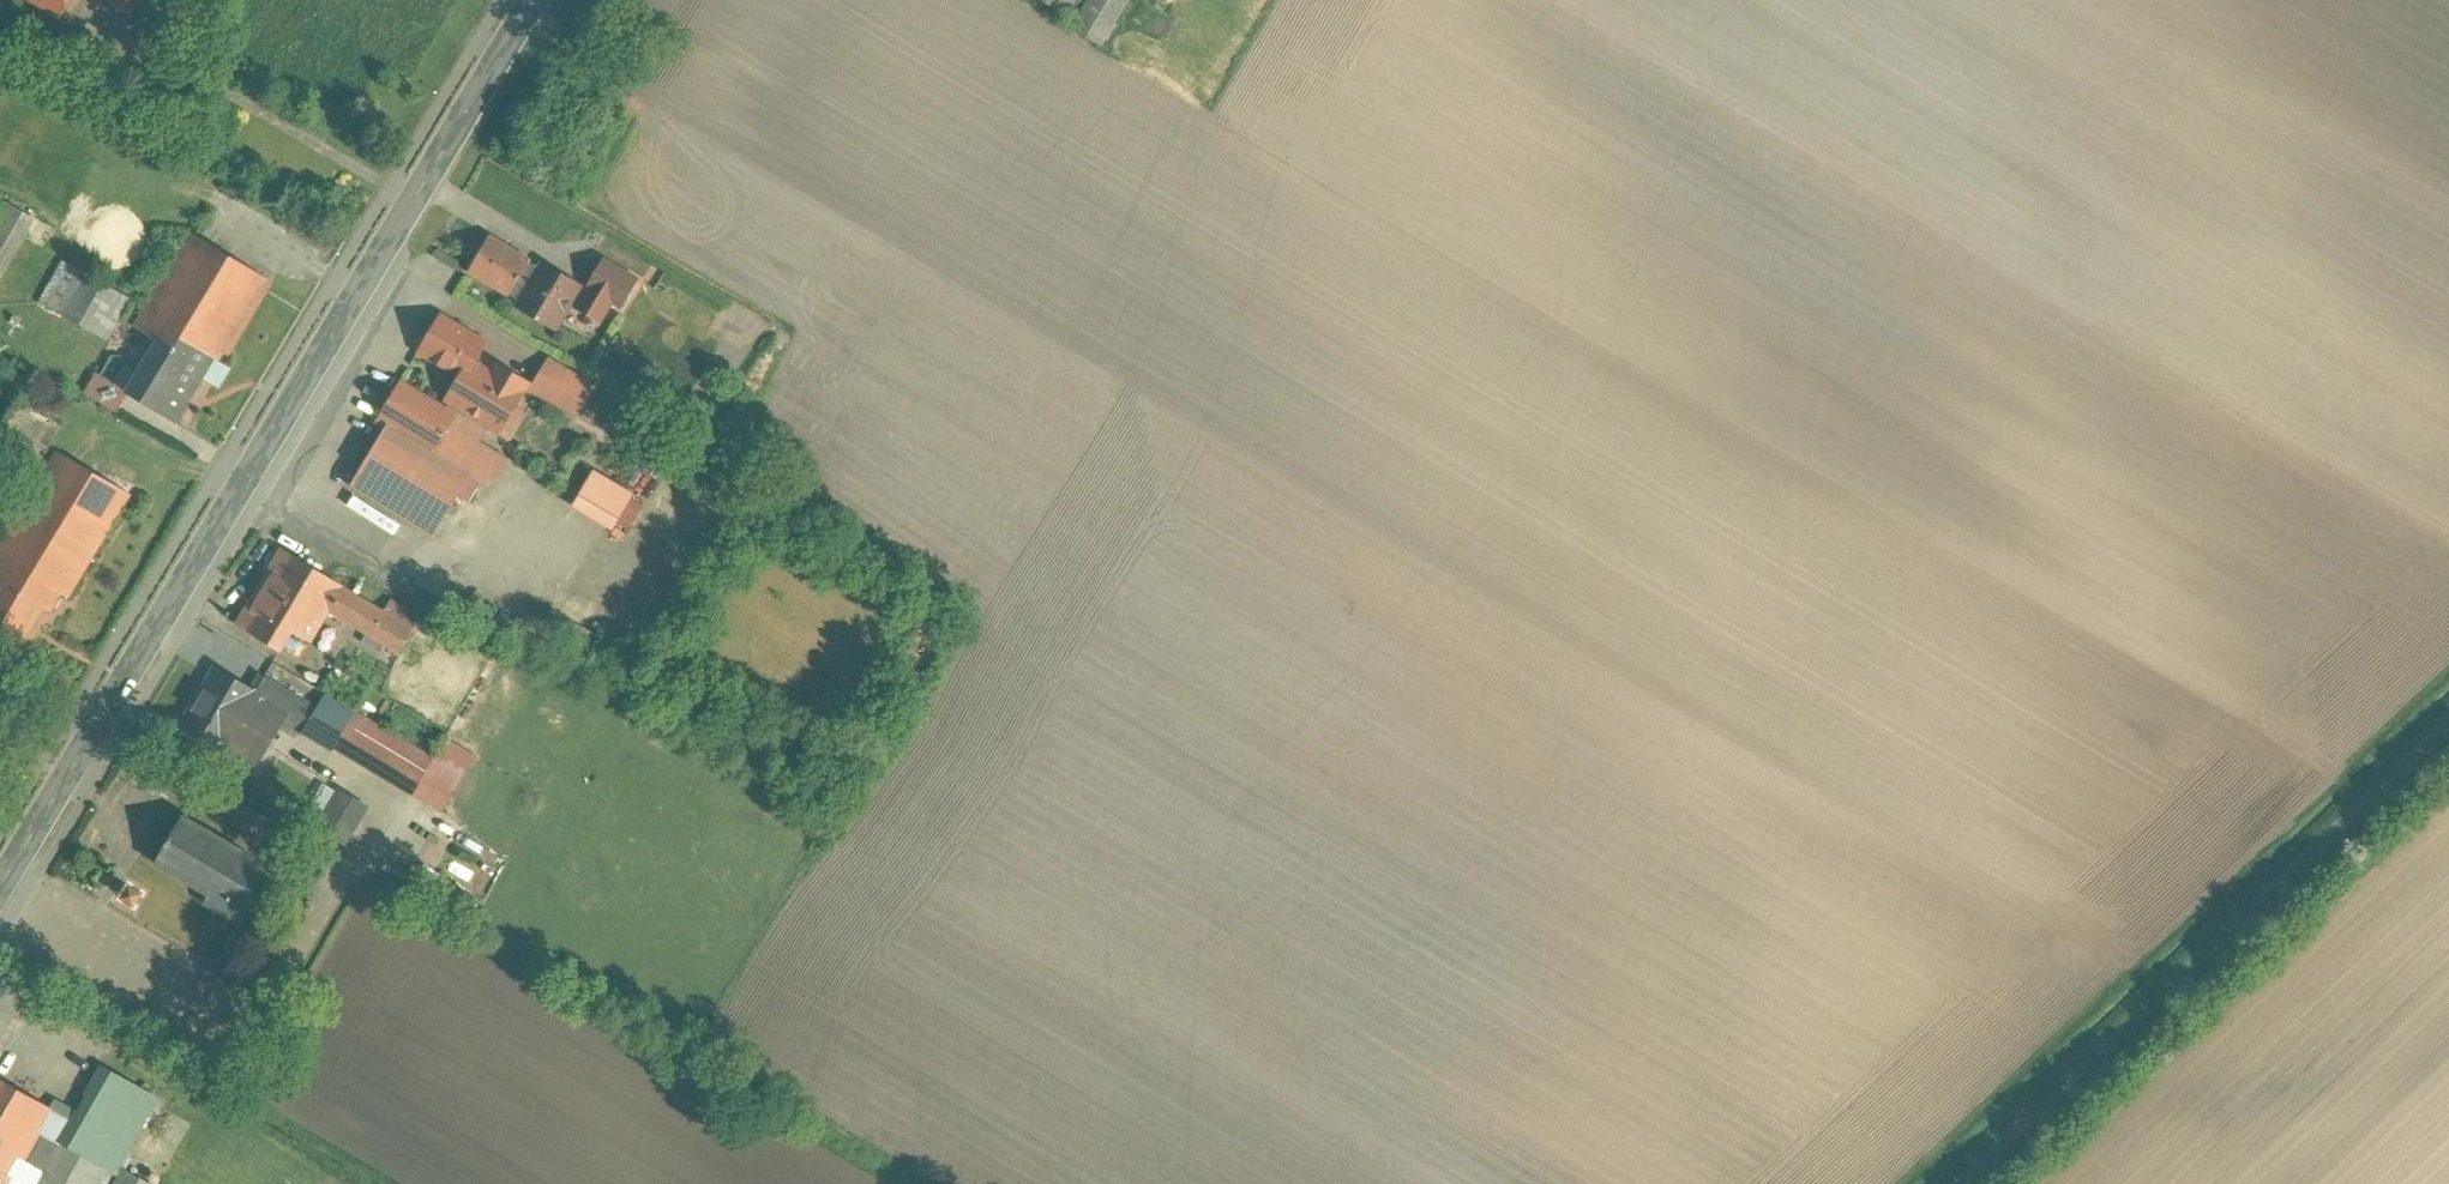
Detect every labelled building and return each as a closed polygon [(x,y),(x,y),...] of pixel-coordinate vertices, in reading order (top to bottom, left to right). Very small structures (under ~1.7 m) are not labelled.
[(69,0),(33,0),(60,15),(69,0)] [(159,19),(170,0),(126,0),(159,19)] [(1065,16),(1075,0),(1039,0),(1065,16)] [(1072,28),(1102,46),(1129,0),(1089,0),(1072,28)] [(0,204),(0,283),(37,218),(3,199),(0,204)] [(168,329),(218,361),(269,282),(191,233),(132,326),(159,344),(168,329)] [(491,235),(468,272),(508,297),(510,295),(522,302),(542,270),(530,262),(532,260),(491,235)] [(39,300),(107,343),(133,303),(65,260),(39,300)] [(639,281),(605,260),(581,300),(605,314),(613,301),(622,307),(639,281)] [(544,267),(542,270),(522,302),(520,305),(555,327),(579,288),(544,267)] [(418,352),(462,379),(472,363),(486,341),(442,314),(418,352)] [(140,373),(129,392),(179,423),(218,361),(168,329),(159,344),(140,373)] [(549,359),(531,388),(578,416),(596,388),(549,359)] [(452,401),(491,425),(510,437),(524,415),(512,408),(527,384),(498,367),(493,376),(472,363),(462,379),(449,400),(452,401)] [(129,392),(140,373),(126,364),(111,389),(125,398),(129,392)] [(116,411),(125,398),(111,389),(96,380),(88,393),(116,411)] [(386,429),(351,485),(433,536),(460,493),(472,474),(482,481),(493,487),(509,461),(480,443),(491,425),(452,401),(447,409),(402,382),(377,423),(386,429)] [(133,495),(58,450),(0,547),(0,581),(46,609),(51,612),(62,594),(71,599),(133,495)] [(636,495),(594,469),(573,503),(615,529),(618,524),(634,499),(636,495)] [(482,481),(472,474),(460,493),(470,500),(482,481)] [(644,505),(634,499),(618,524),(628,530),(644,505)] [(385,612),(283,548),(235,626),(276,652),(290,629),(312,643),(329,614),(397,656),(420,619),(392,602),(385,612)] [(46,609),(0,581),(0,639),(21,651),(46,609)] [(257,691),(218,668),(182,728),(255,772),(284,724),(302,735),(319,707),(266,676),(257,691)] [(319,707),(302,735),(333,754),(336,748),(358,711),(327,692),(319,707)] [(436,757),(358,711),(336,748),(443,812),(466,775),(436,757)] [(436,757),(466,775),(469,770),(439,752),(436,757)] [(310,804),(302,818),(347,845),(368,811),(340,795),(328,815),(310,804)] [(256,859),(183,815),(174,830),(159,821),(148,840),(163,849),(154,864),(204,894),(199,902),(246,930),(255,915),(250,912),(271,876),(252,865),(256,859)] [(144,894),(130,885),(120,899),(134,908),(144,894)] [(18,1158),(44,1173),(38,1183),(105,1183),(112,1171),(120,1175),(115,1183),(151,1183),(124,1169),(131,1158),(123,1153),(156,1096),(102,1065),(84,1096),(87,1097),(79,1111),(56,1098),(50,1107),(0,1078),(0,1174),(6,1178),(18,1158)] [(18,1158),(6,1178),(3,1183),(38,1183),(44,1173),(18,1158)]
